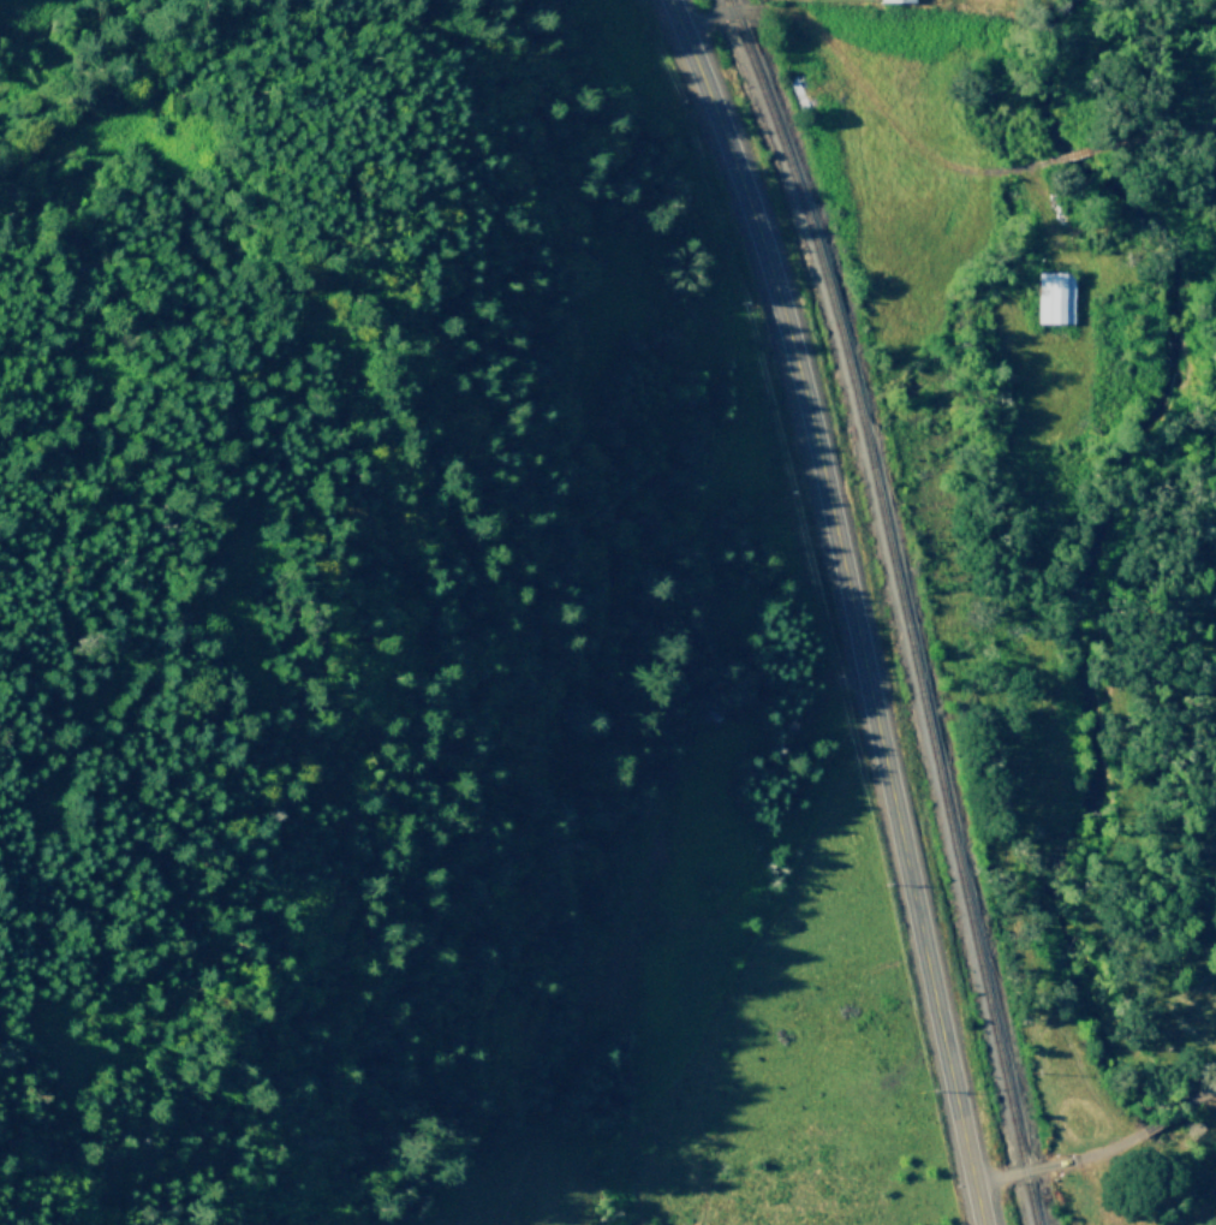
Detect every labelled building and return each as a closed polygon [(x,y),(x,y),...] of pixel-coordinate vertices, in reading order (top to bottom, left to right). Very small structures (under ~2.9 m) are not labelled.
[(1036,270),(1074,270),(1074,323),(1036,323),(1036,270)]
